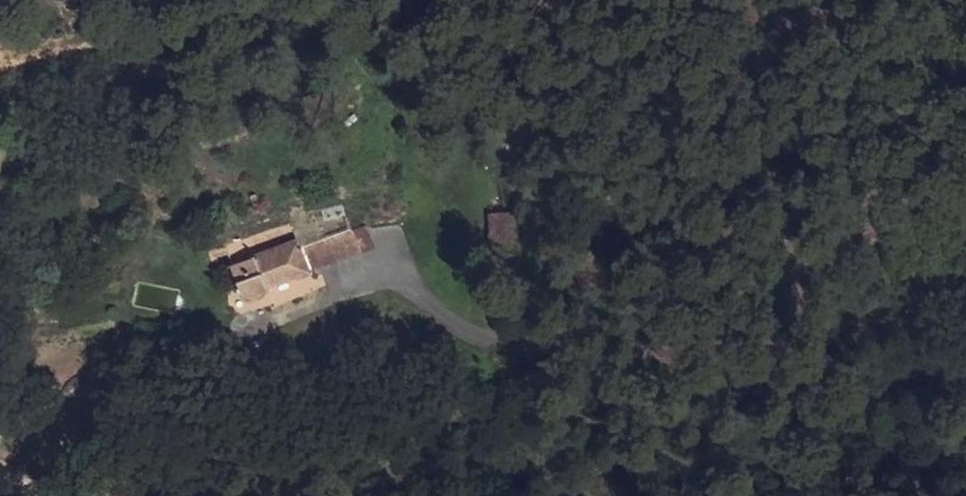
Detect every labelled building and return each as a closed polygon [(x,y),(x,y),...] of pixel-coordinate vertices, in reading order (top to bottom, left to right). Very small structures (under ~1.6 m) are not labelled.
[(489,215),(492,244),(518,242),(515,213),(489,215)] [(363,225),(350,230),(361,253),(374,248),(363,225)] [(300,238),(232,263),(244,294),(247,296),(252,298),(264,293),(268,290),(268,287),(268,285),(331,262),(331,264),(361,253),(350,230),(303,246),(300,238)]
